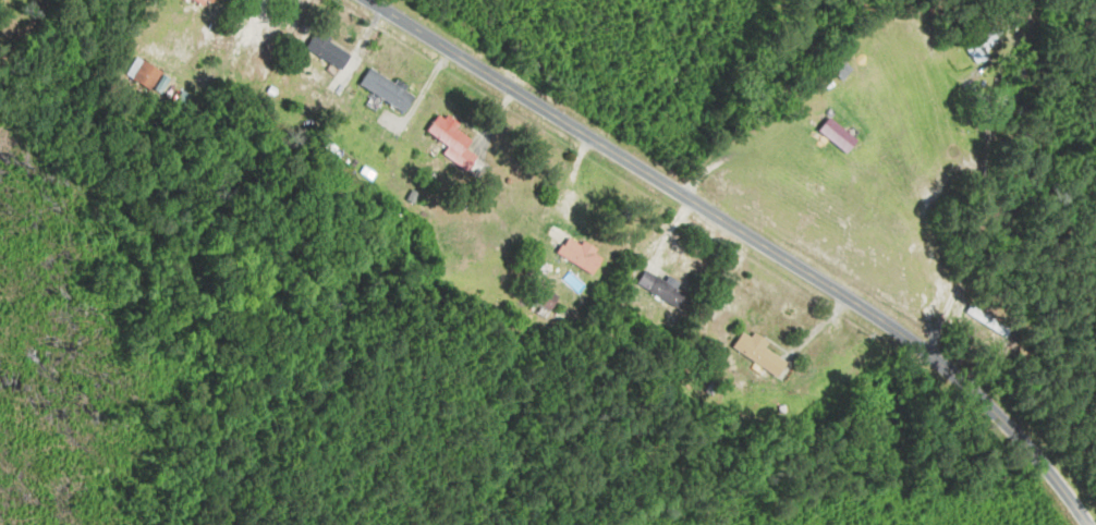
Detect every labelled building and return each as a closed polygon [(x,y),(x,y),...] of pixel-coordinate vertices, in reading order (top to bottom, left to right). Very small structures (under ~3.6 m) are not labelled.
[(974,62),(1007,47),(1000,30),(967,45),(974,62)] [(308,50),(344,71),(353,55),(317,35),(308,50)] [(163,72),(138,57),(126,77),(152,92),(163,72)] [(854,70),(840,57),(830,68),(843,81),(854,70)] [(427,131),(459,157),(471,142),(457,130),(459,127),(442,113),(427,131)] [(859,137),(827,120),(819,135),(850,152),(859,137)] [(607,259),(585,242),(581,246),(571,238),(559,251),(592,277),(607,259)] [(648,268),(638,285),(678,309),(688,293),(648,268)] [(559,299),(546,289),(536,301),(549,312),(559,299)] [(1005,334),(975,316),(970,324),(1001,342),(1005,334)] [(785,360),(766,348),(770,342),(756,333),(753,338),(743,332),(733,349),(776,375),(785,360)]
